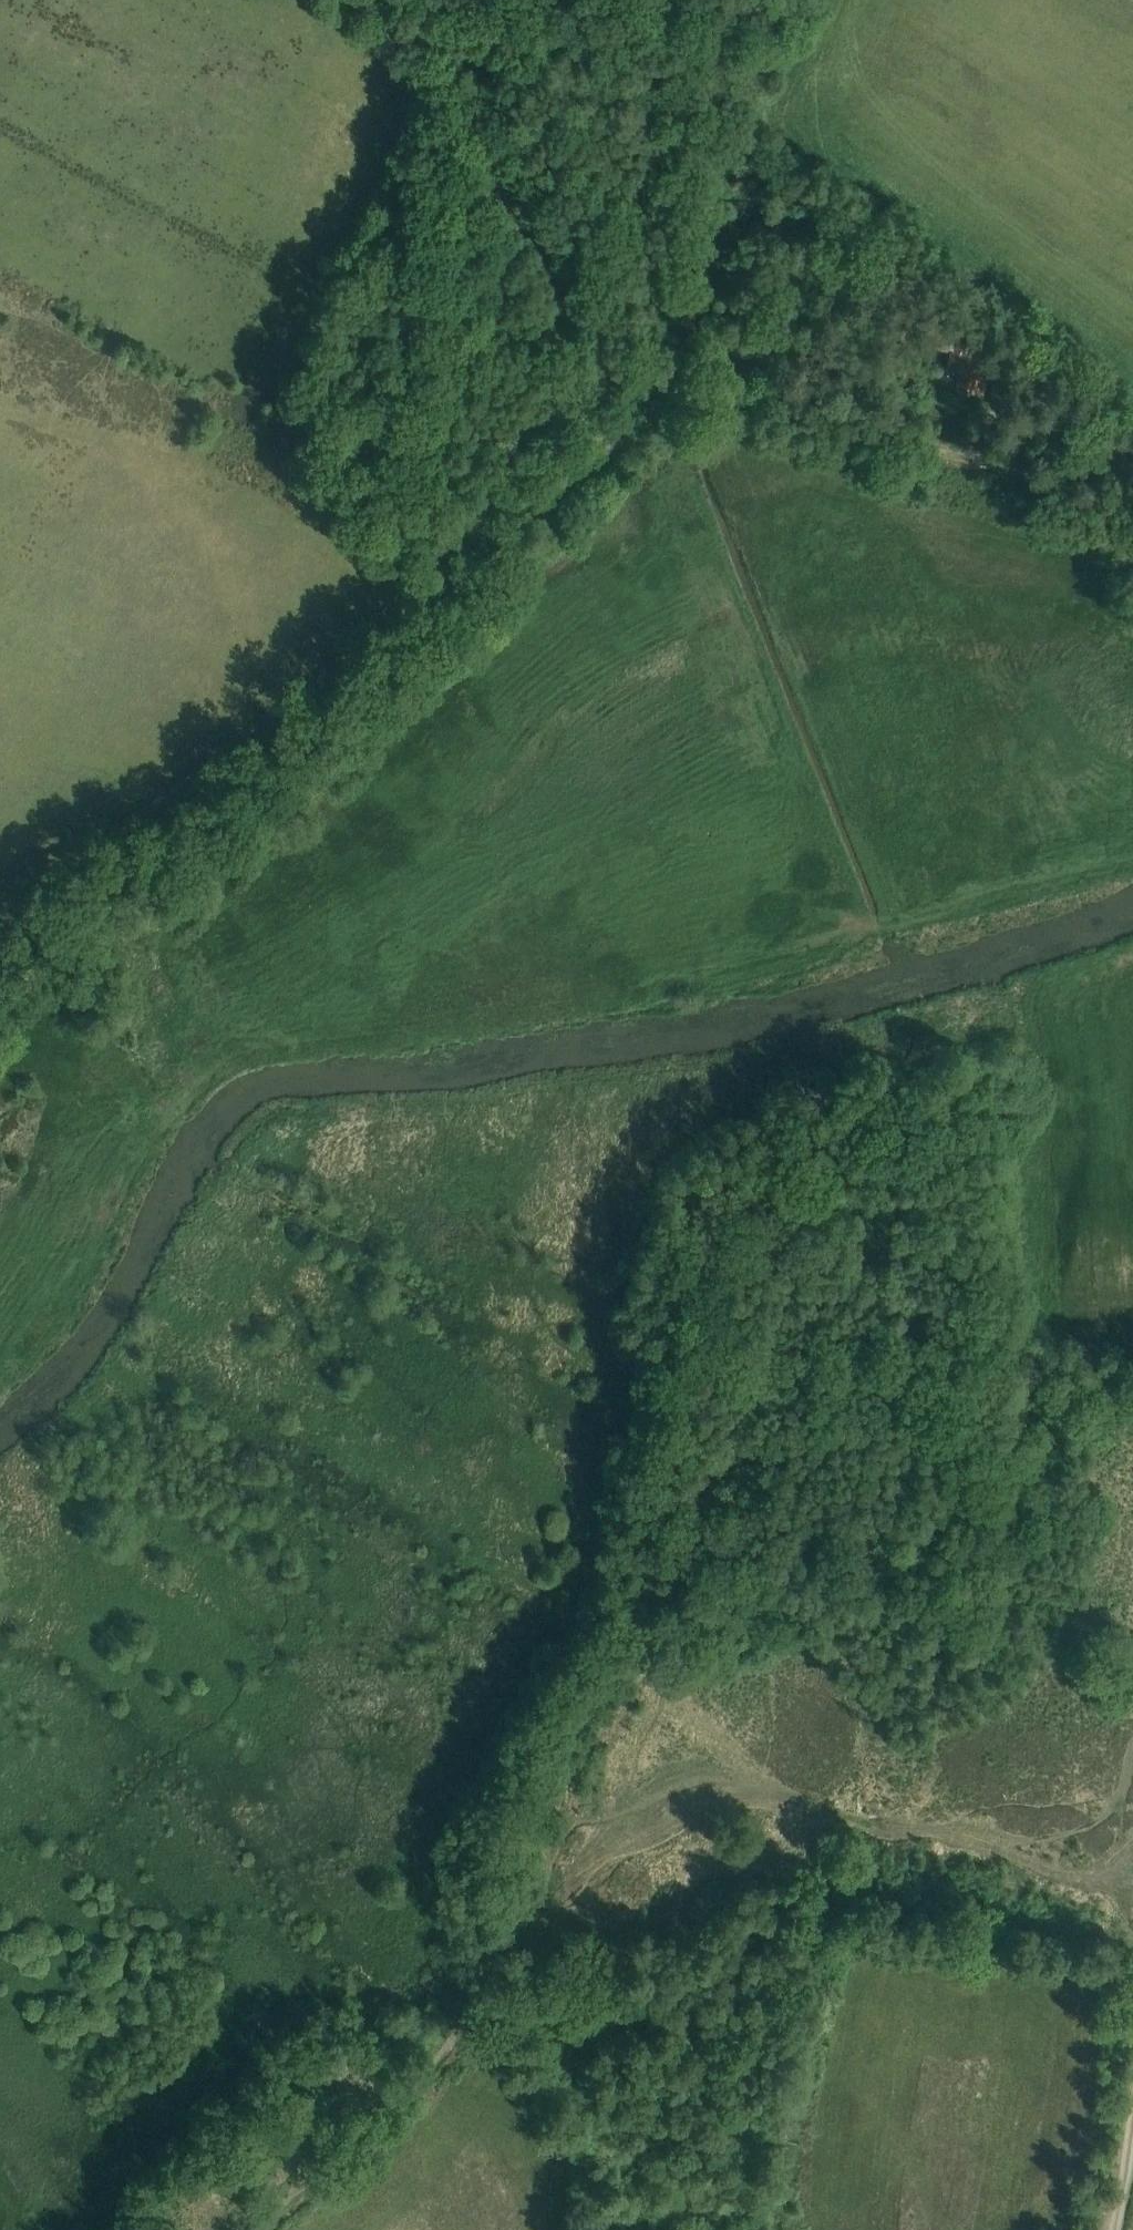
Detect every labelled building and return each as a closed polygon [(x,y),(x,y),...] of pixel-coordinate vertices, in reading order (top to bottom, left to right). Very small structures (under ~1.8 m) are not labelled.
[(924,347),(949,353),(955,331),(930,324),(924,347)] [(955,344),(953,352),(952,352),(948,371),(963,374),(959,391),(977,395),(985,359),(978,358),(980,350),(971,348),(971,347),(955,344)] [(1037,382),(1033,395),(1046,399),(1050,386),(1037,382)] [(1069,384),(1062,404),(1073,407),(1079,388),(1069,384)]
